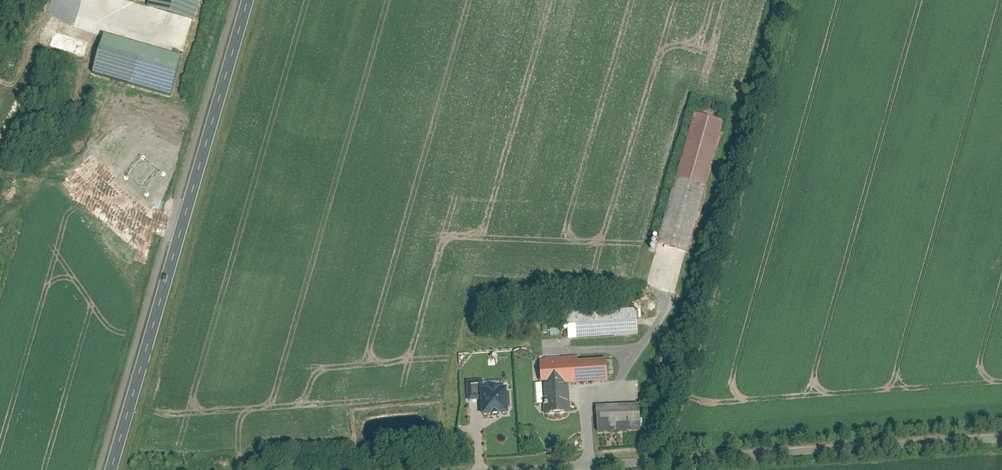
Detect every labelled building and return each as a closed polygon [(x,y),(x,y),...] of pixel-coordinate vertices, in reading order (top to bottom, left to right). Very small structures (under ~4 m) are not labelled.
[(149,4),(195,18),(201,0),(150,0),(149,4)] [(183,54),(105,32),(92,74),(170,97),(183,54)] [(723,121),(696,113),(678,177),(706,185),(723,121)] [(706,185),(678,177),(660,243),(687,251),(706,185)] [(637,307),(567,311),(569,338),(638,335),(637,307)] [(536,359),(537,382),(542,382),(568,381),(606,379),(605,359),(577,361),(577,357),(536,359)] [(508,379),(484,381),(485,389),(504,387),(506,405),(510,405),(508,379)] [(482,380),(467,381),(468,401),(480,400),(479,389),(483,389),(482,380)] [(568,381),(542,382),(544,413),(569,412),(568,381)] [(483,389),(479,389),(480,400),(481,416),(506,414),(506,405),(504,387),(485,389),(483,389)] [(639,404),(595,406),(596,433),(640,431),(639,404)]
